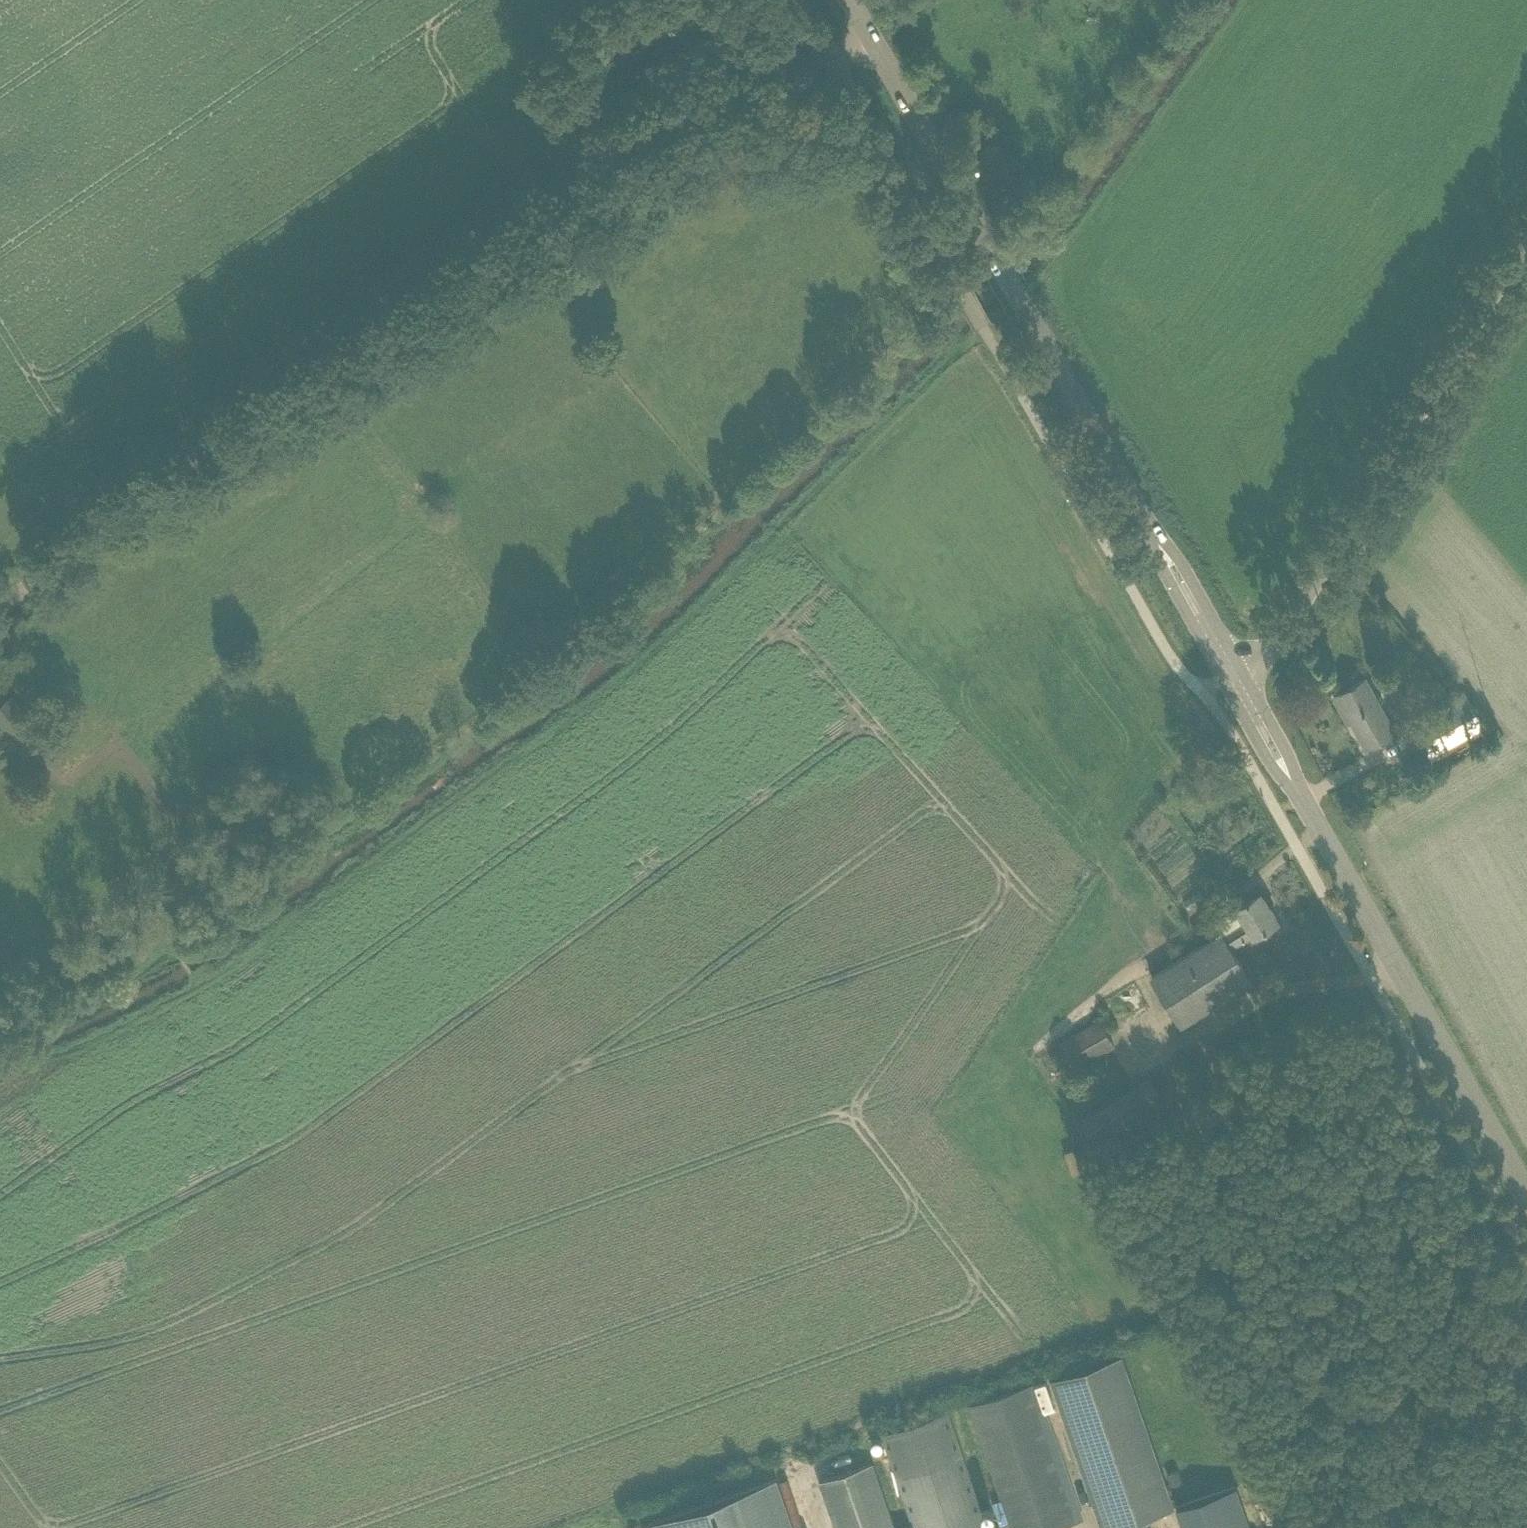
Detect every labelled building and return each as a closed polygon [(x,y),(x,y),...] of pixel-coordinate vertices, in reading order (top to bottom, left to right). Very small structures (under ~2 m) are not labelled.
[(1342,712),(1345,710),(1366,746),(1394,730),(1365,678),(1333,696),(1342,712)] [(1414,728),(1429,756),(1471,733),(1484,725),(1469,697),(1414,728)] [(1236,908),(1213,922),(1220,933),(1151,976),(1182,1025),(1251,981),(1230,948),(1252,934),(1254,936),(1278,921),(1259,892),(1235,907),(1236,908)] [(1057,1044),(1073,1072),(1116,1046),(1099,1019),(1057,1044)] [(1058,1401),(1102,1527),(1112,1527),(1173,1507),(1121,1354),(1050,1378),(1058,1401)] [(1046,1414),(1056,1410),(1045,1379),(968,1406),(1008,1523),(994,1527),(1057,1527),(1085,1518),(1049,1416),(1047,1417),(1046,1414)] [(961,1455),(946,1411),(882,1433),(914,1527),(986,1527),(961,1455)] [(873,1462),(820,1481),(836,1527),(896,1527),(873,1462)] [(1182,1484),(1178,1470),(1166,1474),(1171,1488),(1182,1484)] [(775,1479),(641,1525),(642,1527),(792,1527),(775,1479)] [(1176,1506),(1183,1527),(1249,1527),(1235,1486),(1176,1506)]
